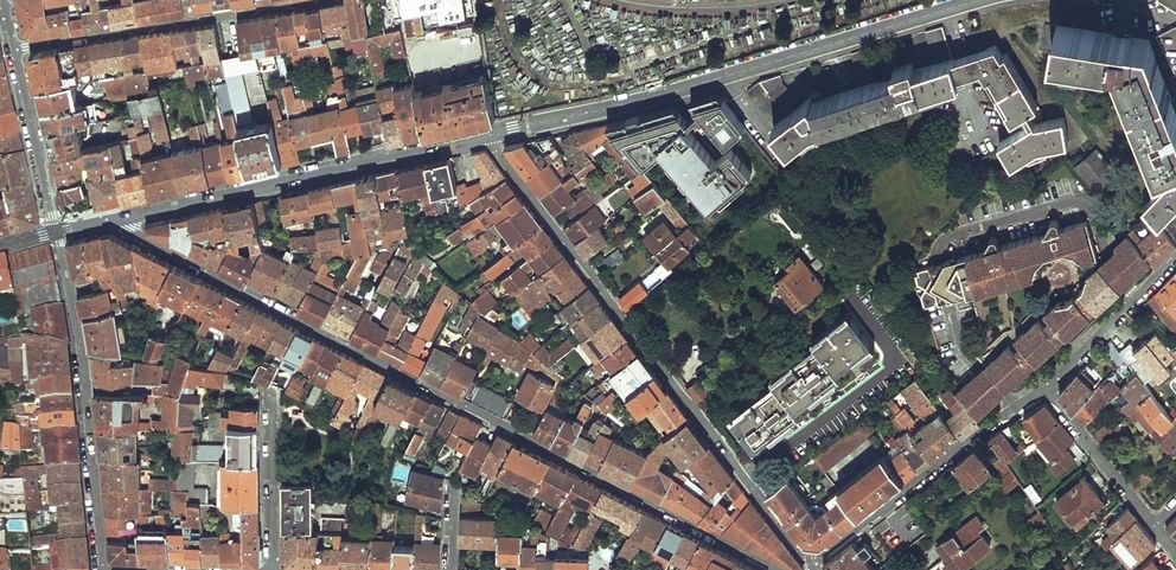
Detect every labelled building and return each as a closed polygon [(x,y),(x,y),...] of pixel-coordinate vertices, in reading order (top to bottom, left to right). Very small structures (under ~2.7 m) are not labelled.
[(71,28),(68,13),(79,11),(78,0),(18,0),(21,15),(25,31),(32,35),(71,28)] [(95,5),(88,6),(89,10),(102,7),(101,0),(94,0),(95,5)] [(184,14),(182,0),(144,0),(139,1),(135,2),(138,21),(161,18),(184,14)] [(197,12),(195,0),(182,0),(184,14),(190,13),(197,12)] [(214,9),(212,0),(195,0),(197,12),(205,11),(214,9)] [(234,6),(233,0),(212,0),(214,9),(224,8),(234,6)] [(347,3),(353,36),(368,34),(363,0),(347,0),(347,3)] [(474,0),(380,0),(385,31),(403,28),(476,12),(474,0)] [(1158,0),(1175,12),(1175,0),(1158,0)] [(125,23),(138,21),(135,2),(131,2),(113,6),(109,6),(112,25),(125,23)] [(334,5),(322,7),(328,40),(332,40),(350,37),(353,36),(347,3),(334,5)] [(99,27),(112,25),(109,6),(102,7),(89,10),(83,11),(86,29),(99,27)] [(316,8),(310,9),(313,29),(316,42),(328,40),(322,7),(316,8)] [(303,10),(296,11),(300,32),(313,29),(310,9),(303,10)] [(78,31),(86,29),(83,11),(79,11),(68,13),(71,28),(71,32),(78,31)] [(287,13),(278,14),(286,47),(296,46),(303,44),(300,32),(296,11),(287,13)] [(258,17),(238,20),(244,46),(246,54),(259,52),(268,50),(286,47),(278,14),(258,17)] [(214,24),(201,26),(207,50),(210,60),(223,58),(216,24),(214,24)] [(1041,50),(1109,63),(1110,60),(1115,61),(1115,63),(1164,183),(1143,205),(1150,215),(1159,224),(1175,206),(1175,112),(1148,43),(1130,40),(1130,37),(1124,36),(1123,39),(1045,24),(1041,50)] [(194,27),(188,28),(194,51),(197,62),(201,61),(199,52),(207,50),(201,26),(194,27)] [(748,91),(788,146),(814,129),(914,98),(959,86),(957,79),(965,76),(980,71),(1013,122),(1016,121),(1022,130),(1000,144),(1013,165),(1029,154),(1031,157),(1048,150),(1048,147),(1067,144),(1062,119),(1036,124),(1035,123),(1040,119),(1042,114),(1006,54),(1003,56),(996,46),(962,56),(951,59),(942,26),(926,32),(936,64),(915,71),(912,63),(894,68),(896,76),(879,81),(869,49),(853,54),(863,86),(823,98),(821,95),(810,98),(799,106),(782,82),(781,74),(760,81),(748,91)] [(180,30),(172,31),(178,55),(194,51),(188,28),(180,30)] [(385,31),(373,33),(380,69),(382,77),(388,75),(387,66),(390,66),(386,43),(388,41),(394,40),(396,42),(398,55),(402,54),(407,75),(414,73),(403,28),(385,31)] [(156,34),(141,36),(147,71),(149,87),(157,85),(156,82),(164,80),(162,69),(174,66),(176,75),(180,74),(181,79),(184,79),(181,65),(180,62),(178,55),(172,31),(156,34)] [(132,38),(122,39),(127,73),(127,75),(147,71),(141,36),(132,38)] [(332,40),(333,45),(351,42),(350,37),(332,40)] [(105,42),(88,45),(93,78),(103,77),(101,68),(113,66),(116,75),(127,73),(122,39),(105,42)] [(338,135),(342,152),(357,149),(353,131),(337,63),(333,45),(332,40),(328,40),(316,42),(303,44),(296,46),(298,53),(304,50),(307,62),(323,59),(322,53),(329,52),(332,64),(329,65),(332,79),(330,80),(334,93),(332,108),(320,111),(315,90),(313,90),(309,72),(303,74),(307,95),(311,113),(317,140),(338,135)] [(77,46),(74,47),(79,80),(93,78),(88,45),(77,46)] [(246,54),(244,46),(237,46),(239,55),(246,54)] [(34,71),(38,87),(73,82),(79,80),(74,47),(30,54),(34,71)] [(263,170),(287,164),(276,121),(257,125),(244,70),(263,66),(260,55),(259,52),(246,54),(239,55),(223,58),(227,72),(230,85),(252,172),(263,170)] [(207,74),(208,76),(227,72),(223,58),(210,60),(203,61),(207,74)] [(185,79),(186,85),(193,83),(192,78),(207,74),(203,61),(201,61),(197,62),(185,64),(181,65),(184,79),(185,79)] [(370,127),(363,100),(355,101),(346,61),(337,63),(353,131),(363,129),(370,127)] [(382,77),(380,69),(374,70),(376,80),(370,81),(373,94),(363,97),(363,100),(370,127),(382,124),(390,123),(383,85),(382,77)] [(168,191),(183,187),(173,150),(153,155),(151,147),(152,146),(148,131),(143,132),(139,114),(152,111),(160,141),(166,140),(167,144),(171,143),(157,85),(149,87),(147,71),(127,75),(130,96),(134,114),(136,124),(139,135),(154,194),(168,191)] [(295,163),(304,161),(300,143),(294,117),(285,119),(273,74),(265,76),(276,121),(287,164),(295,163)] [(498,118),(487,74),(426,89),(418,90),(428,133),(434,132),(498,118)] [(418,90),(415,81),(402,84),(401,81),(383,85),(390,123),(394,141),(428,133),(418,90)] [(40,99),(43,111),(78,105),(73,82),(38,87),(40,99)] [(294,117),(300,143),(317,140),(311,113),(307,95),(299,97),(295,83),(287,85),(294,117)] [(7,85),(0,85),(0,106),(11,105),(9,95),(7,85)] [(242,174),(252,172),(230,85),(221,87),(233,139),(224,141),(234,176),(242,174)] [(721,93),(693,101),(725,138),(744,123),(721,93)] [(45,120),(47,129),(80,123),(97,120),(93,102),(78,105),(43,111),(45,120)] [(0,106),(0,127),(16,125),(14,115),(11,105),(0,106)] [(617,123),(608,124),(634,156),(643,167),(651,160),(647,155),(659,146),(663,150),(711,208),(754,172),(733,147),(718,160),(687,123),(690,120),(677,105),(626,121),(617,123)] [(223,179),(234,176),(224,141),(219,118),(217,112),(209,114),(211,123),(214,122),(219,141),(202,145),(212,181),(223,179)] [(50,142),(53,155),(85,148),(80,123),(47,129),(50,142)] [(197,184),(212,181),(202,145),(196,123),(188,125),(194,145),(173,150),(183,187),(197,184)] [(744,123),(725,138),(728,143),(747,128),(744,123)] [(139,135),(136,124),(128,126),(131,137),(139,135)] [(573,132),(594,159),(598,157),(593,151),(605,141),(622,163),(628,160),(634,156),(608,124),(590,128),(573,132)] [(16,125),(0,127),(0,148),(21,145),(18,136),(16,125)] [(577,159),(583,166),(594,159),(573,132),(563,140),(577,159)] [(139,197),(154,194),(139,135),(131,137),(109,143),(113,156),(115,164),(125,161),(121,145),(130,143),(137,169),(117,175),(124,200),(139,197)] [(506,147),(527,176),(561,152),(550,137),(537,139),(545,150),(534,157),(524,142),(508,145),(506,147)] [(55,162),(56,169),(80,164),(113,156),(109,143),(85,148),(53,155),(55,162)] [(0,148),(0,182),(27,176),(24,161),(21,145),(0,148)] [(659,146),(647,155),(651,160),(663,150),(659,146)] [(1096,149),(1077,166),(1099,193),(1118,176),(1096,149)] [(472,153),(491,187),(505,179),(485,151),(472,153)] [(527,176),(542,196),(576,171),(573,168),(571,164),(558,171),(555,167),(567,158),(563,154),(561,152),(527,176)] [(566,152),(563,154),(567,158),(571,164),(573,162),(566,152)] [(112,203),(124,200),(117,175),(115,164),(113,156),(80,164),(83,177),(90,176),(97,206),(112,203)] [(634,156),(628,160),(639,173),(645,169),(643,167),(634,156)] [(431,192),(438,220),(451,212),(448,200),(443,201),(441,192),(457,188),(457,187),(452,158),(439,161),(426,163),(431,192)] [(542,196),(555,213),(566,205),(576,197),(571,188),(595,172),(602,179),(607,175),(602,169),(594,159),(583,166),(576,171),(542,196)] [(573,168),(576,171),(583,166),(577,159),(573,162),(576,166),(573,168)] [(398,170),(404,197),(431,192),(426,163),(412,167),(398,170)] [(58,177),(60,184),(83,177),(80,164),(56,169),(58,177)] [(607,175),(610,172),(605,166),(602,169),(607,175)] [(645,169),(639,173),(649,185),(655,182),(647,171),(645,169)] [(382,206),(387,234),(409,229),(404,197),(398,170),(387,172),(376,175),(381,201),(385,200),(385,197),(399,194),(400,202),(382,206)] [(381,201),(376,175),(366,177),(358,179),(363,203),(365,209),(370,237),(383,235),(387,234),(382,206),(381,201)] [(32,199),(27,176),(0,182),(2,187),(3,193),(10,228),(23,224),(37,220),(32,199)] [(60,184),(63,198),(76,195),(76,194),(87,191),(83,177),(60,184)] [(345,245),(347,256),(351,256),(356,255),(371,252),(372,249),(370,241),(370,237),(365,209),(363,203),(358,179),(345,181),(333,184),(337,198),(348,197),(349,199),(354,198),(356,202),(359,202),(359,211),(351,213),(357,251),(354,251),(352,240),(345,241),(345,245)] [(487,189),(468,202),(473,211),(487,204),(492,210),(496,207),(516,193),(505,179),(491,187),(487,189)] [(566,205),(575,218),(595,205),(590,198),(597,192),(595,189),(605,183),(602,179),(576,197),(566,205)] [(483,182),(468,187),(467,183),(457,187),(457,188),(460,193),(464,204),(468,202),(487,189),(483,182)] [(649,185),(641,192),(647,200),(642,204),(646,209),(660,199),(666,194),(663,191),(660,187),(655,182),(649,185)] [(310,189),(313,209),(330,205),(337,203),(337,198),(333,184),(324,185),(321,186),(310,189)] [(314,213),(310,189),(296,192),(281,195),(287,224),(301,221),(299,217),(314,213)] [(695,191),(685,197),(689,205),(699,199),(695,191)] [(10,228),(3,193),(0,193),(0,231),(10,228)] [(496,207),(502,216),(523,202),(516,193),(496,207)] [(666,194),(660,199),(683,228),(690,222),(666,194)] [(254,201),(260,228),(267,227),(262,200),(254,201)] [(229,251),(219,269),(246,283),(249,279),(263,246),(261,236),(260,228),(254,201),(239,205),(224,208),(232,232),(235,239),(253,236),(256,248),(251,256),(232,247),(229,251)] [(475,233),(466,240),(475,254),(483,249),(481,245),(496,234),(492,229),(501,223),(506,231),(510,229),(517,238),(511,242),(509,239),(498,247),(499,249),(501,248),(504,252),(541,227),(523,202),(502,216),(497,220),(475,233)] [(337,203),(330,205),(334,226),(341,225),(337,203)] [(564,227),(576,242),(592,229),(606,219),(595,205),(575,218),(564,227)] [(213,231),(215,234),(226,232),(232,232),(224,208),(216,210),(207,212),(213,231)] [(487,208),(447,233),(453,241),(471,229),(475,233),(497,220),(487,208)] [(190,215),(194,235),(213,231),(207,212),(198,214),(190,215)] [(147,224),(148,231),(188,253),(194,235),(190,215),(168,220),(147,224)] [(1155,268),(1165,258),(1175,247),(1175,246),(1159,224),(1150,215),(1144,219),(1153,231),(1143,240),(1132,228),(1126,234),(1149,261),(1155,268)] [(663,244),(677,234),(665,220),(651,231),(663,244)] [(914,269),(924,305),(1034,274),(1037,262),(1046,253),(1062,248),(1074,251),(1082,259),(1097,255),(1087,221),(1055,229),(1056,227),(1056,224),(1054,222),(1051,221),(1049,222),(1047,224),(1039,226),(1035,235),(993,247),(995,244),(996,243),(996,240),(993,238),(990,239),(988,242),(980,244),(975,252),(958,257),(952,254),(949,260),(914,269)] [(663,244),(657,249),(669,264),(688,247),(684,243),(697,232),(690,222),(683,228),(677,234),(663,244)] [(334,226),(317,229),(318,234),(320,245),(321,249),(333,247),(333,250),(321,252),(323,260),(331,259),(335,258),(347,256),(345,245),(345,241),(341,225),(334,226)] [(489,264),(477,273),(483,280),(526,250),(531,256),(552,240),(541,227),(504,252),(500,255),(489,264)] [(592,229),(576,242),(579,245),(587,255),(606,241),(603,238),(600,240),(592,229)] [(645,236),(657,249),(663,244),(651,231),(645,236)] [(140,279),(133,243),(122,238),(111,232),(108,233),(104,233),(115,280),(118,290),(122,308),(127,307),(127,306),(122,282),(140,279)] [(226,232),(224,249),(229,251),(232,247),(235,242),(235,239),(232,232),(226,232)] [(84,238),(92,273),(103,270),(106,282),(115,280),(104,233),(94,236),(84,238)] [(291,242),(292,247),(313,246),(320,245),(318,234),(290,237),(291,242)] [(956,390),(975,415),(997,397),(1149,261),(1126,234),(1114,245),(1114,248),(1111,248),(1109,250),(1108,252),(1108,254),(1107,256),(1099,263),(1085,268),(1087,276),(1083,287),(1069,299),(1056,302),(994,357),(984,366),(956,390)] [(194,235),(188,253),(204,261),(212,244),(194,235)] [(249,279),(273,291),(290,259),(293,252),(288,249),(284,256),(265,247),(268,239),(261,236),(263,246),(249,279)] [(66,242),(74,277),(92,273),(84,238),(75,240),(66,242)] [(531,256),(502,278),(505,282),(513,292),(531,277),(526,271),(536,263),(541,270),(563,255),(552,240),(531,256)] [(816,242),(804,253),(809,259),(822,250),(816,242)] [(140,279),(141,282),(154,288),(159,291),(173,264),(153,254),(133,243),(140,279)] [(204,261),(219,269),(229,251),(224,249),(213,243),(212,244),(204,261)] [(838,243),(828,250),(838,263),(848,256),(838,243)] [(378,254),(371,267),(384,273),(400,244),(394,245),(390,245),(388,252),(378,254)] [(384,273),(379,284),(390,290),(409,257),(412,258),(398,287),(402,290),(406,291),(407,290),(413,278),(417,270),(421,260),(414,254),(400,244),(384,273)] [(273,291),(300,305),(308,289),(315,276),(323,260),(321,252),(321,249),(320,245),(313,246),(315,256),(308,269),(290,259),(273,291)] [(7,260),(14,295),(31,289),(57,281),(50,247),(7,260)] [(606,260),(612,267),(624,257),(619,250),(606,260)] [(486,259),(489,264),(500,255),(496,251),(486,259)] [(342,282),(322,323),(351,338),(362,318),(364,313),(372,299),(368,296),(366,296),(361,306),(341,296),(346,286),(353,289),(371,252),(356,255),(353,261),(342,282)] [(804,253),(799,256),(804,263),(809,259),(804,253)] [(531,277),(513,292),(518,300),(532,289),(546,279),(552,286),(574,268),(563,255),(541,270),(531,277)] [(791,268),(775,280),(795,307),(821,286),(804,263),(799,256),(789,265),(791,268)] [(434,263),(428,258),(424,262),(427,264),(430,266),(434,263)] [(323,260),(315,276),(323,280),(325,275),(324,275),(331,259),(323,260)] [(14,295),(7,260),(0,262),(0,299),(14,295)] [(427,264),(424,262),(421,260),(417,270),(426,274),(430,266),(427,264)] [(200,278),(173,264),(159,291),(157,297),(167,301),(169,296),(182,303),(179,309),(182,311),(200,278)] [(552,286),(547,289),(552,296),(559,291),(568,302),(589,287),(574,268),(552,286)] [(850,277),(853,281),(864,272),(860,268),(850,277)] [(1175,272),(1167,282),(1157,292),(1175,315),(1175,272)] [(182,311),(179,316),(184,319),(191,308),(206,316),(200,327),(206,330),(213,319),(227,292),(200,278),(182,311)] [(298,310),(322,323),(342,282),(332,278),(323,296),(308,289),(300,305),(298,310)] [(407,290),(411,291),(417,279),(413,278),(407,290)] [(481,292),(480,294),(484,297),(505,282),(502,278),(493,283),(481,292)] [(441,279),(433,297),(441,301),(445,294),(453,298),(451,301),(455,303),(460,295),(441,279)] [(478,289),(481,292),(493,283),(490,280),(478,289)] [(625,293),(632,302),(646,291),(639,281),(625,293)] [(568,302),(567,303),(579,317),(599,302),(589,287),(568,302)] [(159,291),(154,288),(151,295),(152,295),(151,303),(156,304),(157,297),(159,291)] [(16,311),(17,316),(23,315),(31,313),(61,307),(62,307),(60,294),(33,300),(31,289),(14,295),(16,311)] [(81,307),(83,317),(87,317),(115,310),(123,308),(122,308),(118,290),(109,291),(108,289),(78,295),(81,307)] [(518,300),(516,303),(522,309),(532,301),(537,297),(532,289),(518,300)] [(537,297),(532,301),(538,309),(553,297),(552,296),(547,289),(537,297)] [(402,290),(395,304),(399,305),(400,304),(406,291),(402,290)] [(403,305),(411,291),(407,290),(406,291),(400,304),(403,305)] [(227,292),(213,319),(228,326),(242,301),(227,292)] [(1148,301),(1175,335),(1175,315),(1157,292),(1148,301)] [(480,294),(469,302),(471,303),(479,310),(486,314),(493,309),(495,306),(484,297),(480,294)] [(372,299),(364,313),(370,316),(378,300),(372,297),(372,299)] [(433,297),(427,308),(436,312),(441,301),(433,297)] [(228,326),(223,336),(229,338),(233,330),(243,335),(258,309),(242,301),(228,326)] [(351,338),(377,352),(399,305),(395,304),(391,302),(385,315),(387,316),(383,325),(382,328),(362,318),(351,338)] [(579,317),(572,323),(577,330),(576,331),(584,340),(612,317),(599,302),(579,317)] [(466,337),(479,310),(471,303),(458,329),(464,332),(462,335),(466,337)] [(377,352),(400,364),(414,334),(405,330),(397,344),(394,343),(407,315),(401,312),(403,305),(400,304),(399,305),(377,352)] [(31,313),(32,329),(64,326),(62,317),(61,307),(31,313)] [(400,364),(421,374),(427,360),(421,357),(422,354),(417,352),(436,312),(427,308),(414,334),(400,364)] [(243,335),(239,343),(243,345),(244,346),(251,336),(253,336),(258,328),(273,335),(282,322),(258,309),(243,335)] [(498,313),(493,309),(486,314),(479,310),(466,337),(465,338),(488,349),(499,329),(486,321),(489,317),(493,320),(498,313)] [(92,348),(121,353),(115,310),(87,317),(89,333),(92,348)] [(7,313),(14,344),(22,340),(20,330),(17,316),(16,311),(7,313)] [(743,416),(735,421),(755,448),(800,414),(796,409),(841,375),(838,369),(873,343),(852,314),(842,322),(841,320),(836,325),(832,320),(828,323),(832,327),(825,332),(826,333),(817,340),(822,346),(815,350),(814,349),(805,355),(805,354),(799,358),(796,354),(793,356),(791,353),(789,355),(794,363),(790,367),(790,368),(782,374),(783,376),(777,381),(779,386),(773,391),(772,389),(764,396),(763,395),(757,399),(753,395),(749,398),(752,403),(747,408),(749,410),(742,414),(743,416)] [(10,349),(10,345),(9,340),(6,340),(3,315),(0,316),(0,348),(10,349)] [(612,317),(584,340),(588,345),(595,341),(602,349),(593,357),(596,362),(627,339),(612,317)] [(505,318),(501,324),(513,333),(517,328),(507,320),(505,318)] [(277,349),(273,355),(280,359),(286,352),(298,330),(282,322),(273,335),(268,344),(277,349)] [(32,329),(35,342),(67,347),(66,337),(64,326),(32,329)] [(200,327),(190,346),(196,349),(206,330),(200,327)] [(488,349),(483,358),(488,361),(493,353),(522,369),(525,362),(545,374),(548,375),(551,365),(535,352),(521,342),(519,344),(507,333),(499,328),(499,329),(488,349)] [(298,330),(286,352),(300,359),(313,337),(298,330)] [(145,354),(156,356),(167,338),(150,331),(146,347),(145,354)] [(1136,350),(1152,369),(1170,355),(1175,361),(1175,356),(1168,347),(1156,332),(1136,350)] [(300,359),(299,362),(313,370),(328,345),(313,337),(300,359)] [(596,362),(595,363),(598,367),(600,370),(610,363),(615,370),(638,353),(627,339),(596,362)] [(11,375),(12,386),(17,386),(22,385),(23,380),(21,349),(23,348),(23,340),(22,340),(14,344),(10,345),(10,349),(11,375)] [(1110,341),(1104,348),(1120,365),(1126,360),(1110,341)] [(31,342),(34,384),(71,382),(69,365),(67,347),(35,342),(31,342)] [(458,352),(462,345),(456,342),(449,355),(434,348),(427,360),(421,374),(442,385),(456,358),(458,352)] [(232,355),(225,369),(229,370),(243,345),(239,343),(232,355)] [(969,348),(984,366),(994,357),(988,351),(985,353),(976,343),(969,348)] [(131,345),(129,353),(137,354),(145,355),(145,354),(146,347),(131,345)] [(136,365),(133,392),(138,392),(146,393),(183,395),(185,386),(188,366),(190,363),(196,349),(190,346),(186,345),(180,356),(178,355),(173,384),(163,383),(165,365),(148,363),(147,366),(136,365)] [(313,370),(311,373),(326,382),(330,374),(342,352),(328,345),(313,370)] [(545,345),(535,352),(551,365),(559,359),(547,348),(545,345)] [(207,365),(225,369),(232,355),(217,346),(207,365)] [(1,374),(11,375),(10,349),(0,348),(0,373),(1,374)] [(342,352),(330,374),(351,385),(364,364),(342,352)] [(615,370),(605,376),(610,382),(615,379),(625,391),(618,397),(615,393),(598,405),(601,407),(604,410),(606,412),(618,403),(630,393),(655,375),(638,353),(615,370)] [(136,365),(117,364),(118,359),(92,355),(94,372),(96,390),(133,392),(136,365)] [(249,375),(267,381),(276,367),(280,359),(273,355),(268,364),(259,360),(249,375)] [(442,385),(463,396),(472,380),(477,369),(456,358),(442,385)] [(595,363),(570,382),(577,388),(589,378),(587,375),(598,367),(595,363)] [(331,417),(330,419),(341,427),(348,416),(346,414),(355,400),(354,396),(359,388),(370,394),(348,438),(359,445),(362,432),(373,411),(376,406),(391,378),(364,364),(351,385),(341,401),(333,412),(331,417)] [(551,365),(548,375),(561,382),(564,377),(551,365)] [(188,366),(185,386),(194,387),(195,382),(218,386),(222,372),(188,366)] [(276,367),(267,381),(271,383),(279,369),(276,367)] [(283,371),(274,384),(284,388),(288,382),(291,375),(283,371)] [(1059,393),(1074,411),(1095,392),(1097,389),(1081,371),(1075,377),(1059,393)] [(531,372),(519,395),(543,408),(555,386),(542,378),(531,372)] [(1122,416),(1125,418),(1130,414),(1152,392),(1137,373),(1124,387),(1132,397),(1122,409),(1125,412),(1122,416)] [(0,379),(0,389),(12,392),(12,386),(11,375),(1,374),(0,379)] [(655,375),(630,393),(642,409),(668,391),(655,375)] [(605,376),(584,393),(589,397),(591,399),(610,382),(605,376)] [(561,382),(552,401),(556,402),(568,380),(564,377),(561,382)] [(905,426),(930,461),(960,437),(947,419),(917,377),(903,388),(906,393),(921,414),(924,413),(930,421),(917,430),(910,422),(905,426)] [(975,415),(956,390),(952,386),(945,377),(939,381),(946,391),(944,392),(958,411),(947,419),(960,437),(980,422),(975,415)] [(391,378),(376,406),(397,418),(401,419),(404,413),(417,391),(391,378)] [(699,379),(688,389),(698,402),(710,393),(708,391),(699,379)] [(315,387),(320,390),(324,384),(317,380),(314,386),(315,387)] [(463,396),(494,411),(502,396),(472,380),(463,396)] [(39,391),(40,402),(43,402),(72,400),(72,392),(71,382),(34,384),(31,385),(26,386),(27,390),(30,390),(30,393),(36,392),(36,390),(39,391)] [(288,382),(284,388),(298,396),(302,388),(288,382)] [(315,387),(306,403),(311,406),(320,390),(315,387)] [(886,400),(888,404),(897,398),(899,400),(906,393),(903,388),(886,400)] [(98,409),(99,427),(138,429),(138,423),(138,392),(133,392),(96,390),(98,409)] [(417,391),(404,413),(421,422),(433,400),(417,391)] [(633,415),(631,417),(636,422),(639,420),(641,422),(657,411),(673,430),(688,419),(668,391),(642,409),(633,415)] [(1080,418),(1086,426),(1105,405),(1102,401),(1095,392),(1074,411),(1080,418)] [(1164,406),(1152,392),(1130,414),(1136,420),(1139,417),(1150,431),(1152,430),(1173,456),(1175,453),(1175,435),(1169,426),(1175,419),(1164,406)] [(157,421),(156,429),(175,430),(194,430),(194,425),(191,424),(182,424),(183,395),(146,393),(146,401),(158,402),(158,404),(167,403),(167,420),(160,420),(157,421)] [(1109,394),(1102,401),(1105,405),(1113,398),(1109,394)] [(182,424),(191,424),(192,408),(197,407),(197,396),(183,395),(182,424)] [(494,411),(503,416),(511,400),(502,396),(494,411)] [(566,415),(552,441),(569,450),(583,424),(591,408),(592,407),(594,402),(591,399),(589,397),(576,421),(566,415)] [(337,399),(329,411),(333,412),(341,401),(337,399)] [(43,402),(44,419),(74,417),(73,409),(72,400),(43,402)] [(421,422),(408,447),(416,452),(425,434),(429,436),(445,406),(433,400),(421,422)] [(1164,406),(1175,419),(1175,418),(1175,404),(1172,400),(1164,406)] [(598,405),(594,402),(592,407),(599,411),(601,407),(598,405)] [(618,403),(606,412),(608,413),(616,420),(622,424),(631,417),(633,415),(618,403)] [(897,415),(905,426),(910,422),(913,419),(900,403),(892,408),(897,415)] [(1045,403),(1025,416),(1039,436),(1059,421),(1050,409),(1045,403)] [(534,432),(552,441),(566,415),(549,406),(534,432)] [(221,417),(220,425),(227,426),(256,426),(256,407),(231,407),(231,417),(221,417)] [(451,409),(440,431),(450,436),(461,414),(451,409)] [(373,411),(362,432),(367,435),(378,414),(373,411)] [(209,413),(207,425),(220,425),(221,417),(220,413),(209,413)] [(584,458),(600,467),(613,440),(603,435),(609,424),(612,426),(616,420),(608,413),(605,419),(584,458)] [(450,436),(448,440),(453,443),(456,445),(463,433),(466,435),(455,455),(464,460),(477,435),(482,425),(461,414),(450,436)] [(583,424),(569,450),(584,458),(605,419),(598,415),(590,428),(583,424)] [(897,415),(893,418),(903,432),(893,438),(903,449),(919,470),(930,461),(905,426),(897,415)] [(138,423),(138,429),(154,429),(156,429),(157,421),(160,420),(160,416),(153,416),(152,422),(138,423)] [(45,424),(46,432),(76,430),(75,424),(74,417),(44,419),(41,420),(41,423),(45,424)] [(631,417),(622,424),(626,430),(636,422),(631,417)] [(18,429),(19,429),(28,431),(30,431),(30,419),(21,418),(16,418),(18,429)] [(392,421),(381,442),(387,445),(401,419),(397,418),(395,422),(392,421)] [(673,430),(665,437),(685,462),(690,459),(709,446),(688,419),(673,430)] [(1011,425),(1023,442),(1030,435),(1020,419),(1011,425)] [(1049,460),(1055,469),(1072,456),(1068,450),(1066,452),(1064,449),(1076,440),(1068,431),(1059,421),(1039,436),(1037,438),(1052,458),(1049,460)] [(820,465),(825,471),(867,436),(857,423),(814,456),(818,462),(820,465)] [(227,426),(228,461),(257,461),(257,444),(256,426),(227,426)] [(6,427),(2,454),(20,457),(20,452),(19,429),(18,429),(6,427)] [(100,442),(102,457),(137,459),(137,452),(138,435),(138,429),(99,427),(100,442)] [(1096,437),(1100,443),(1111,432),(1105,427),(1096,437)] [(643,428),(639,436),(647,441),(641,448),(648,453),(661,440),(656,437),(646,431),(643,428)] [(20,452),(30,451),(28,431),(19,429),(20,452)] [(35,447),(36,450),(44,450),(77,447),(76,439),(76,430),(46,432),(42,433),(43,442),(39,442),(39,447),(35,447)] [(175,430),(173,459),(178,460),(193,460),(193,453),(194,430),(175,430)] [(1000,431),(989,438),(1003,458),(1007,462),(1016,454),(1000,431)] [(492,443),(482,463),(491,468),(488,473),(495,477),(498,473),(515,442),(498,433),(492,443)] [(464,460),(460,465),(476,473),(482,463),(492,443),(477,435),(464,460)] [(613,440),(600,467),(632,483),(646,455),(648,453),(641,448),(616,436),(613,440)] [(888,441),(897,453),(903,449),(893,438),(892,437),(888,441)] [(648,453),(646,455),(659,462),(668,446),(662,439),(661,440),(648,453)] [(448,440),(444,448),(448,450),(453,443),(448,440)] [(515,442),(498,473),(523,486),(524,484),(535,490),(535,488),(539,483),(552,461),(515,442)] [(197,453),(197,459),(220,460),(220,445),(198,445),(197,453)] [(709,446),(690,459),(713,488),(719,495),(734,479),(709,446)] [(44,450),(46,470),(79,467),(78,458),(77,447),(44,450)] [(904,481),(919,470),(903,449),(897,453),(888,461),(904,481)] [(974,450),(953,465),(961,476),(963,475),(971,486),(993,469),(990,466),(988,467),(974,450)] [(646,455),(632,483),(659,497),(672,475),(664,472),(660,479),(652,476),(659,462),(646,455)] [(839,489),(859,517),(904,481),(888,461),(883,455),(839,489)] [(807,505),(791,483),(818,462),(814,456),(768,494),(788,521),(807,505)] [(103,472),(105,486),(142,488),(142,459),(137,459),(102,457),(103,472)] [(1003,458),(996,464),(1003,474),(1010,468),(1007,462),(1003,458)] [(177,481),(177,489),(190,489),(189,502),(199,503),(207,503),(207,489),(192,488),(193,460),(178,460),(177,481)] [(223,461),(222,504),(243,505),(258,506),(257,484),(257,461),(228,461),(223,461)] [(577,475),(552,461),(539,483),(560,495),(565,498),(577,475)] [(839,489),(825,471),(820,465),(813,471),(831,495),(839,489)] [(44,489),(45,491),(47,491),(81,488),(80,477),(79,467),(46,470),(48,488),(44,489)] [(659,497),(699,519),(711,504),(702,497),(680,481),(685,473),(677,467),(672,475),(659,497)] [(1142,468),(1130,481),(1138,490),(1152,476),(1142,468)] [(414,470),(409,497),(442,505),(444,477),(441,476),(414,470)] [(24,493),(39,492),(37,471),(22,473),(23,482),(24,493)] [(1012,472),(999,481),(1007,491),(1019,482),(1012,472)] [(577,475),(565,498),(562,503),(553,520),(548,529),(558,535),(575,544),(604,490),(577,475)] [(1086,476),(1057,500),(1073,518),(1087,508),(1090,511),(1104,500),(1086,476)] [(153,479),(152,488),(177,489),(177,481),(153,479)] [(711,504),(699,519),(711,526),(744,491),(734,479),(719,495),(717,498),(711,504)] [(0,482),(0,519),(11,520),(26,521),(26,515),(24,493),(23,482),(19,482),(0,482)] [(282,529),(313,531),(312,483),(281,482),(282,529)] [(560,495),(539,483),(535,488),(562,503),(565,498),(560,495)] [(1031,483),(1024,489),(1032,499),(1039,494),(1031,483)] [(320,485),(318,500),(348,505),(349,504),(349,495),(350,489),(320,485)] [(142,488),(105,486),(106,501),(108,514),(139,515),(152,515),(152,503),(143,503),(143,500),(152,500),(153,488),(152,488),(142,488)] [(350,489),(349,495),(360,498),(372,500),(374,492),(351,486),(350,489)] [(47,491),(50,511),(56,511),(83,508),(82,498),(81,488),(47,491)] [(713,488),(708,491),(717,498),(719,495),(713,488)] [(189,502),(190,489),(177,489),(177,510),(162,509),(161,515),(162,515),(168,515),(177,515),(184,515),(190,515),(189,502)] [(859,517),(839,489),(827,498),(831,505),(826,508),(842,529),(859,517)] [(604,490),(575,544),(585,550),(608,511),(626,520),(622,528),(630,533),(642,509),(604,490)] [(702,497),(711,504),(717,498),(708,491),(702,497)] [(711,526),(723,532),(751,500),(744,491),(711,526)] [(26,515),(41,513),(39,492),(24,493),(26,515)] [(463,493),(462,510),(467,511),(467,508),(481,509),(483,503),(463,493)] [(349,495),(349,504),(358,506),(360,498),(349,495)] [(371,521),(371,533),(376,534),(379,530),(379,502),(372,500),(371,521)] [(723,532),(743,542),(756,530),(766,520),(751,500),(723,532)] [(517,501),(511,511),(520,515),(525,506),(517,501)] [(184,515),(184,523),(200,523),(200,514),(199,503),(189,502),(190,515),(184,515)] [(199,503),(200,514),(207,514),(207,503),(199,503)] [(218,504),(218,512),(243,513),(243,505),(222,504),(218,504)] [(252,564),(259,564),(259,540),(258,506),(243,505),(243,513),(244,536),(245,563),(252,564)] [(390,505),(390,529),(397,530),(399,508),(390,505)] [(816,516),(807,505),(788,521),(805,543),(820,545),(842,529),(826,508),(816,516)] [(56,511),(59,530),(61,530),(85,526),(84,518),(83,508),(56,511)] [(499,533),(500,511),(493,508),(493,516),(462,513),(460,540),(498,543),(499,533)] [(1104,537),(1108,542),(1113,538),(1136,518),(1132,513),(1128,508),(1111,523),(1115,527),(1104,537)] [(630,533),(620,551),(632,558),(643,540),(655,547),(649,558),(666,567),(672,555),(684,532),(642,509),(630,533)] [(1040,512),(1030,519),(1038,531),(1048,524),(1040,512)] [(109,526),(110,538),(121,538),(120,527),(126,527),(127,538),(130,538),(140,538),(140,529),(139,515),(108,514),(109,526)] [(139,515),(140,529),(144,529),(143,521),(156,521),(156,515),(152,515),(139,515)] [(168,515),(168,523),(184,523),(184,515),(177,515),(168,515)] [(553,520),(546,517),(541,526),(548,529),(553,520)] [(938,546),(949,561),(946,564),(950,569),(956,569),(988,546),(978,530),(983,527),(975,517),(938,546)] [(1166,527),(1175,538),(1175,537),(1175,517),(1166,527)] [(323,518),(322,532),(324,533),(344,534),(346,520),(323,518)] [(1146,530),(1136,518),(1113,538),(1108,542),(1113,548),(1118,544),(1134,562),(1156,543),(1146,530)] [(344,569),(356,569),(370,569),(371,539),(371,533),(371,521),(364,521),(363,532),(364,535),(357,535),(359,532),(359,520),(346,520),(344,534),(343,551),(343,564),(344,569)] [(756,530),(801,569),(803,568),(766,520),(756,530)] [(539,538),(540,530),(531,525),(530,537),(539,538)] [(61,530),(65,547),(86,544),(85,536),(85,526),(61,530)] [(156,560),(170,561),(169,531),(144,529),(140,529),(140,538),(141,545),(141,559),(156,560)] [(282,529),(284,566),(301,567),(318,568),(318,550),(318,532),(313,531),(282,529)] [(558,539),(540,529),(540,530),(539,538),(539,545),(538,569),(557,569),(558,539)] [(796,569),(800,569),(801,569),(756,530),(743,542),(796,569)] [(178,561),(187,561),(185,533),(184,531),(169,531),(170,561),(178,561)] [(233,563),(245,563),(244,536),(241,537),(241,540),(228,539),(228,532),(219,531),(219,534),(221,562),(233,563)] [(675,569),(685,569),(701,540),(684,532),(672,555),(681,560),(675,569)] [(195,561),(202,562),(201,533),(185,533),(187,561),(195,561)] [(201,533),(202,562),(212,562),(221,562),(219,534),(201,533)] [(324,533),(323,538),(334,539),(334,551),(343,551),(344,534),(324,533)] [(539,545),(522,544),(523,534),(499,533),(498,543),(498,560),(521,561),(520,569),(538,569),(539,545)] [(589,553),(585,550),(575,544),(558,535),(558,539),(557,569),(589,569),(589,553)] [(112,558),(141,559),(141,545),(130,545),(130,538),(127,538),(121,538),(110,538),(111,547),(112,558)] [(395,546),(396,541),(371,539),(370,569),(394,569),(395,546)] [(685,569),(694,569),(695,568),(699,569),(705,569),(717,548),(701,540),(685,569)] [(414,569),(438,569),(440,544),(416,542),(415,547),(414,569)] [(866,543),(858,549),(854,543),(824,565),(827,569),(875,569),(864,557),(872,551),(866,543)] [(52,569),(89,569),(88,560),(86,544),(65,547),(50,550),(52,569)] [(1134,562),(1118,544),(1113,548),(1129,566),(1134,562)] [(394,569),(414,569),(415,547),(395,546),(394,569)] [(736,559),(717,548),(705,569),(730,569),(736,559)] [(31,555),(32,559),(44,557),(45,554),(48,554),(47,550),(31,553),(31,555)] [(322,562),(322,550),(318,550),(318,568),(338,569),(338,563),(322,562)] [(322,550),(322,562),(338,563),(343,564),(343,551),(334,551),(322,550)] [(612,566),(619,569),(627,569),(626,569),(632,558),(620,551),(612,566)] [(9,554),(0,554),(0,569),(10,569),(9,554)] [(1154,556),(1139,569),(1164,569),(1154,556)] [(730,569),(757,569),(736,559),(730,569)]
